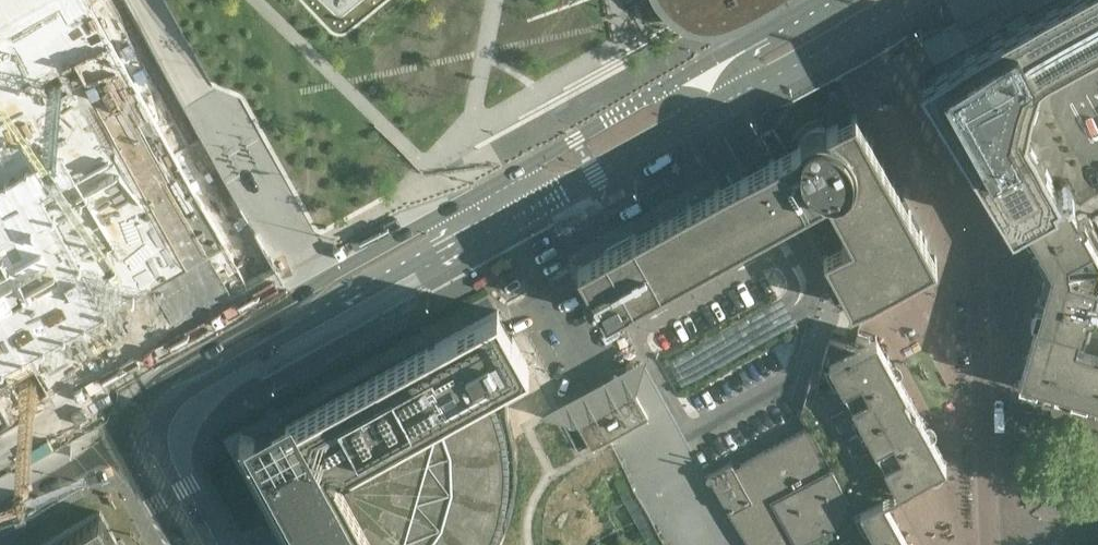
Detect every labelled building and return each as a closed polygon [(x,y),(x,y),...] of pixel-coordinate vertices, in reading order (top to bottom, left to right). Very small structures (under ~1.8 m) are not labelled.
[(11,391),(17,402),(13,404),(18,413),(22,412),(23,413),(274,274),(264,256),(257,243),(233,200),(217,209),(163,110),(160,111),(127,53),(119,57),(112,45),(125,38),(104,0),(0,0),(0,397),(11,391)] [(690,43),(772,0),(667,0),(690,43)] [(1036,321),(1018,382),(1097,405),(1097,220),(1097,219),(1097,217),(1097,213),(1097,211),(1097,0),(1059,0),(922,75),(1014,227),(1021,224),(1045,268),(1030,319),(1036,321)] [(765,229),(785,218),(826,195),(851,241),(823,256),(835,277),(834,277),(833,278),(832,278),(831,279),(830,280),(830,281),(829,282),(829,284),(830,285),(831,287),(832,287),(833,288),(834,288),(836,288),(837,288),(839,287),(840,286),(852,307),(937,260),(856,112),(829,128),(826,128),(824,128),(820,128),(818,128),(815,128),(813,129),(810,130),(807,132),(804,135),(802,138),(801,140),(795,146),(758,167),(736,178),(578,266),(589,287),(587,287),(586,288),(585,288),(584,289),(584,291),(583,292),(583,294),(584,295),(585,297),(586,298),(587,298),(589,299),(591,299),(592,298),(594,297),(594,296),(606,317),(765,229)] [(499,544),(505,528),(512,506),(516,484),(516,465),(515,444),(510,423),(508,410),(507,401),(508,396),(505,396),(505,405),(497,407),(488,392),(530,368),(498,310),(297,420),(290,408),(240,435),(260,470),(301,544),(498,544),(499,544)] [(884,496),(899,487),(946,461),(877,336),(856,347),(830,339),(816,387),(809,384),(800,414),(807,428),(735,468),(733,465),(732,464),(731,464),(730,464),(729,464),(708,475),(707,476),(706,477),(706,478),(706,479),(645,366),(644,369),(642,371),(641,372),(639,374),(639,375),(639,376),(639,378),(639,379),(639,381),(640,384),(641,384),(641,386),(641,388),(640,390),(639,392),(638,394),(636,395),(579,427),(591,450),(608,440),(666,544),(912,544),(884,496)] [(100,512),(41,544),(42,544),(119,544),(100,512)]
